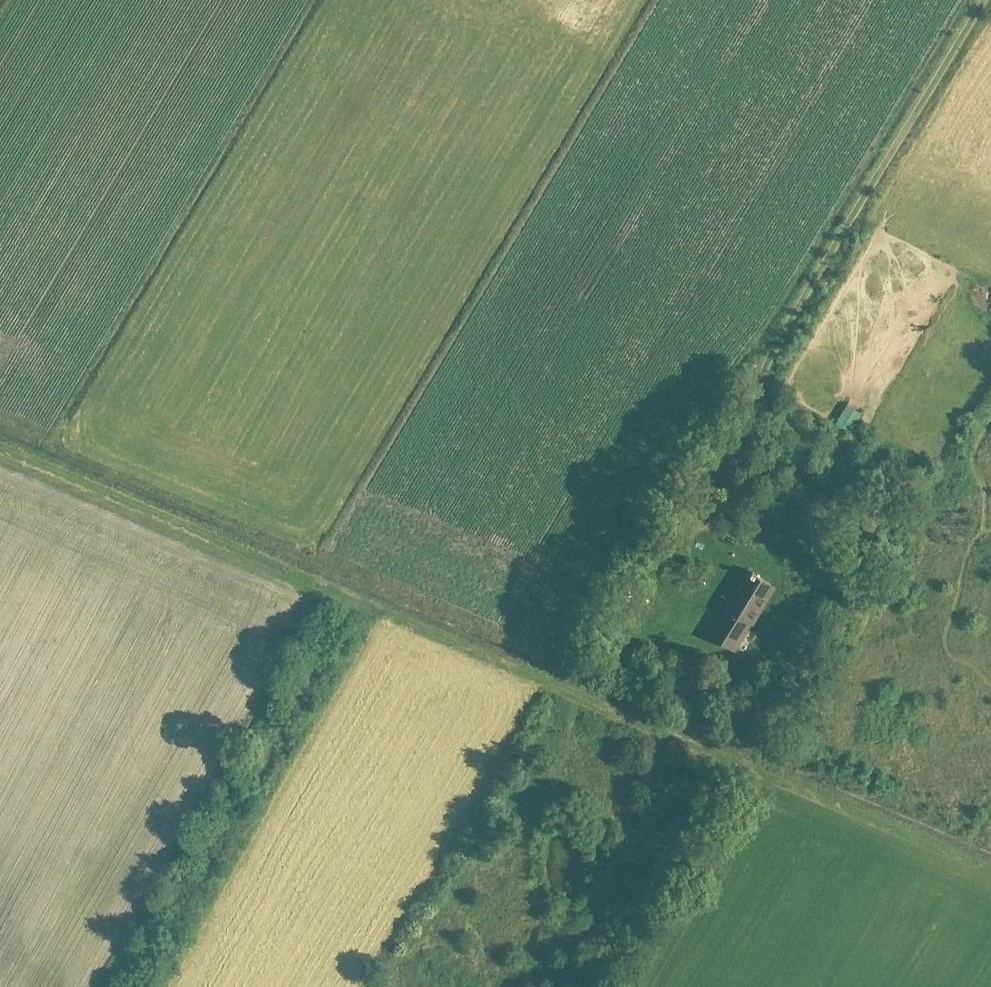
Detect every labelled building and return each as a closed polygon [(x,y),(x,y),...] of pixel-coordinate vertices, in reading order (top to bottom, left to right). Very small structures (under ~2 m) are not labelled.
[(862,415),(848,406),(834,428),(849,438),(862,415)] [(751,624),(773,588),(755,577),(755,575),(752,573),(751,574),(746,571),(724,607),(725,608),(709,635),(732,650),(749,623),(751,624)]
